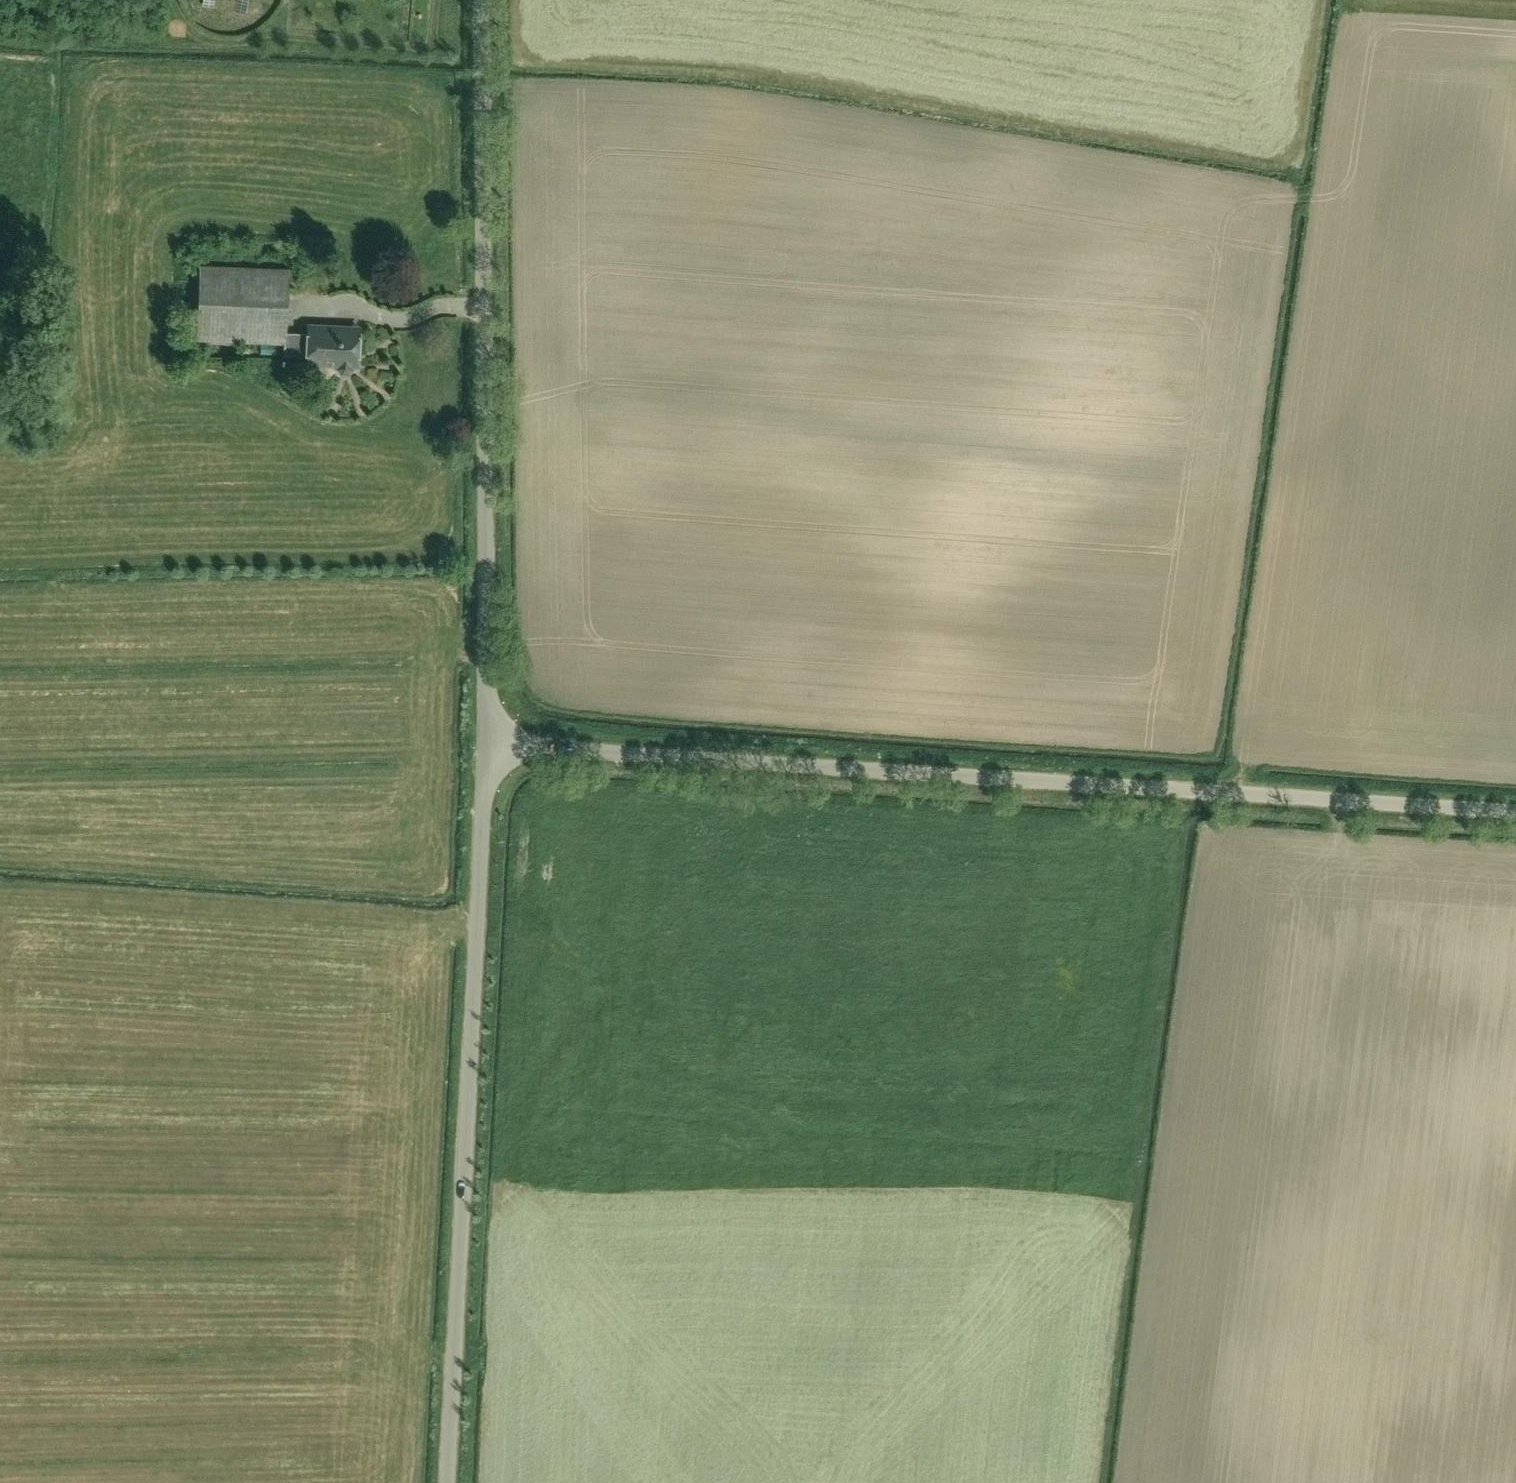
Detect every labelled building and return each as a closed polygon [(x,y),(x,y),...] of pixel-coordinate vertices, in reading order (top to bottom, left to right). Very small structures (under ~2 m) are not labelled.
[(289,272),(199,268),(196,340),(286,344),(289,272)] [(353,368),(356,368),(358,329),(309,327),(307,366),(337,367),(337,371),(338,374),(341,377),(348,377),(351,375),(352,371),(353,368)]
